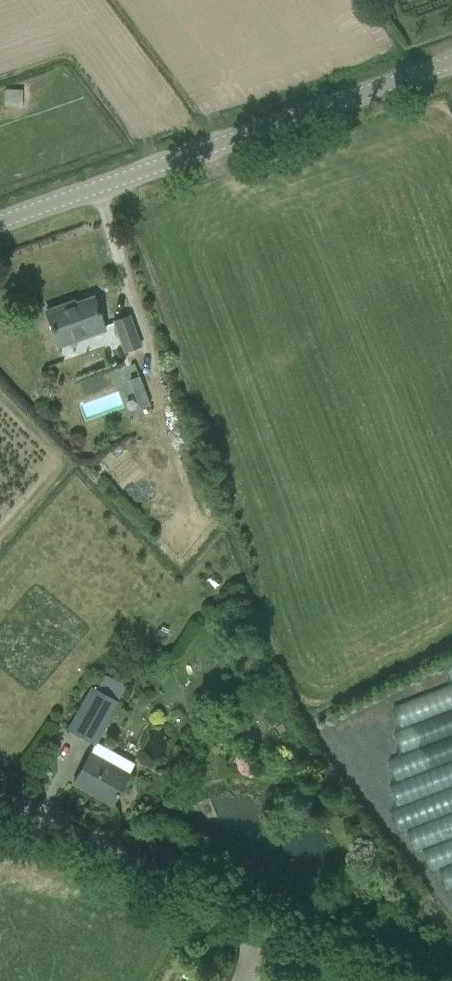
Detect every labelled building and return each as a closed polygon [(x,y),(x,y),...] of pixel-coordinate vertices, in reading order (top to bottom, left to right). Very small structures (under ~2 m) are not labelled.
[(12,111),(31,110),(30,92),(12,92),(12,111)] [(104,331),(100,318),(93,299),(63,310),(60,307),(45,312),(52,331),(58,347),(104,331)] [(114,322),(125,353),(140,347),(128,316),(114,322)] [(137,377),(129,381),(132,389),(140,386),(137,377)] [(95,744),(118,701),(116,700),(124,686),(103,674),(96,687),(92,684),(68,730),(95,744)] [(417,698),(402,780),(451,870),(451,679),(417,698)] [(258,720),(271,704),(260,695),(247,712),(258,720)] [(111,804),(121,787),(134,764),(97,744),(91,754),(89,753),(82,766),(72,783),(88,792),(89,790),(111,802),(110,804),(111,804)]
